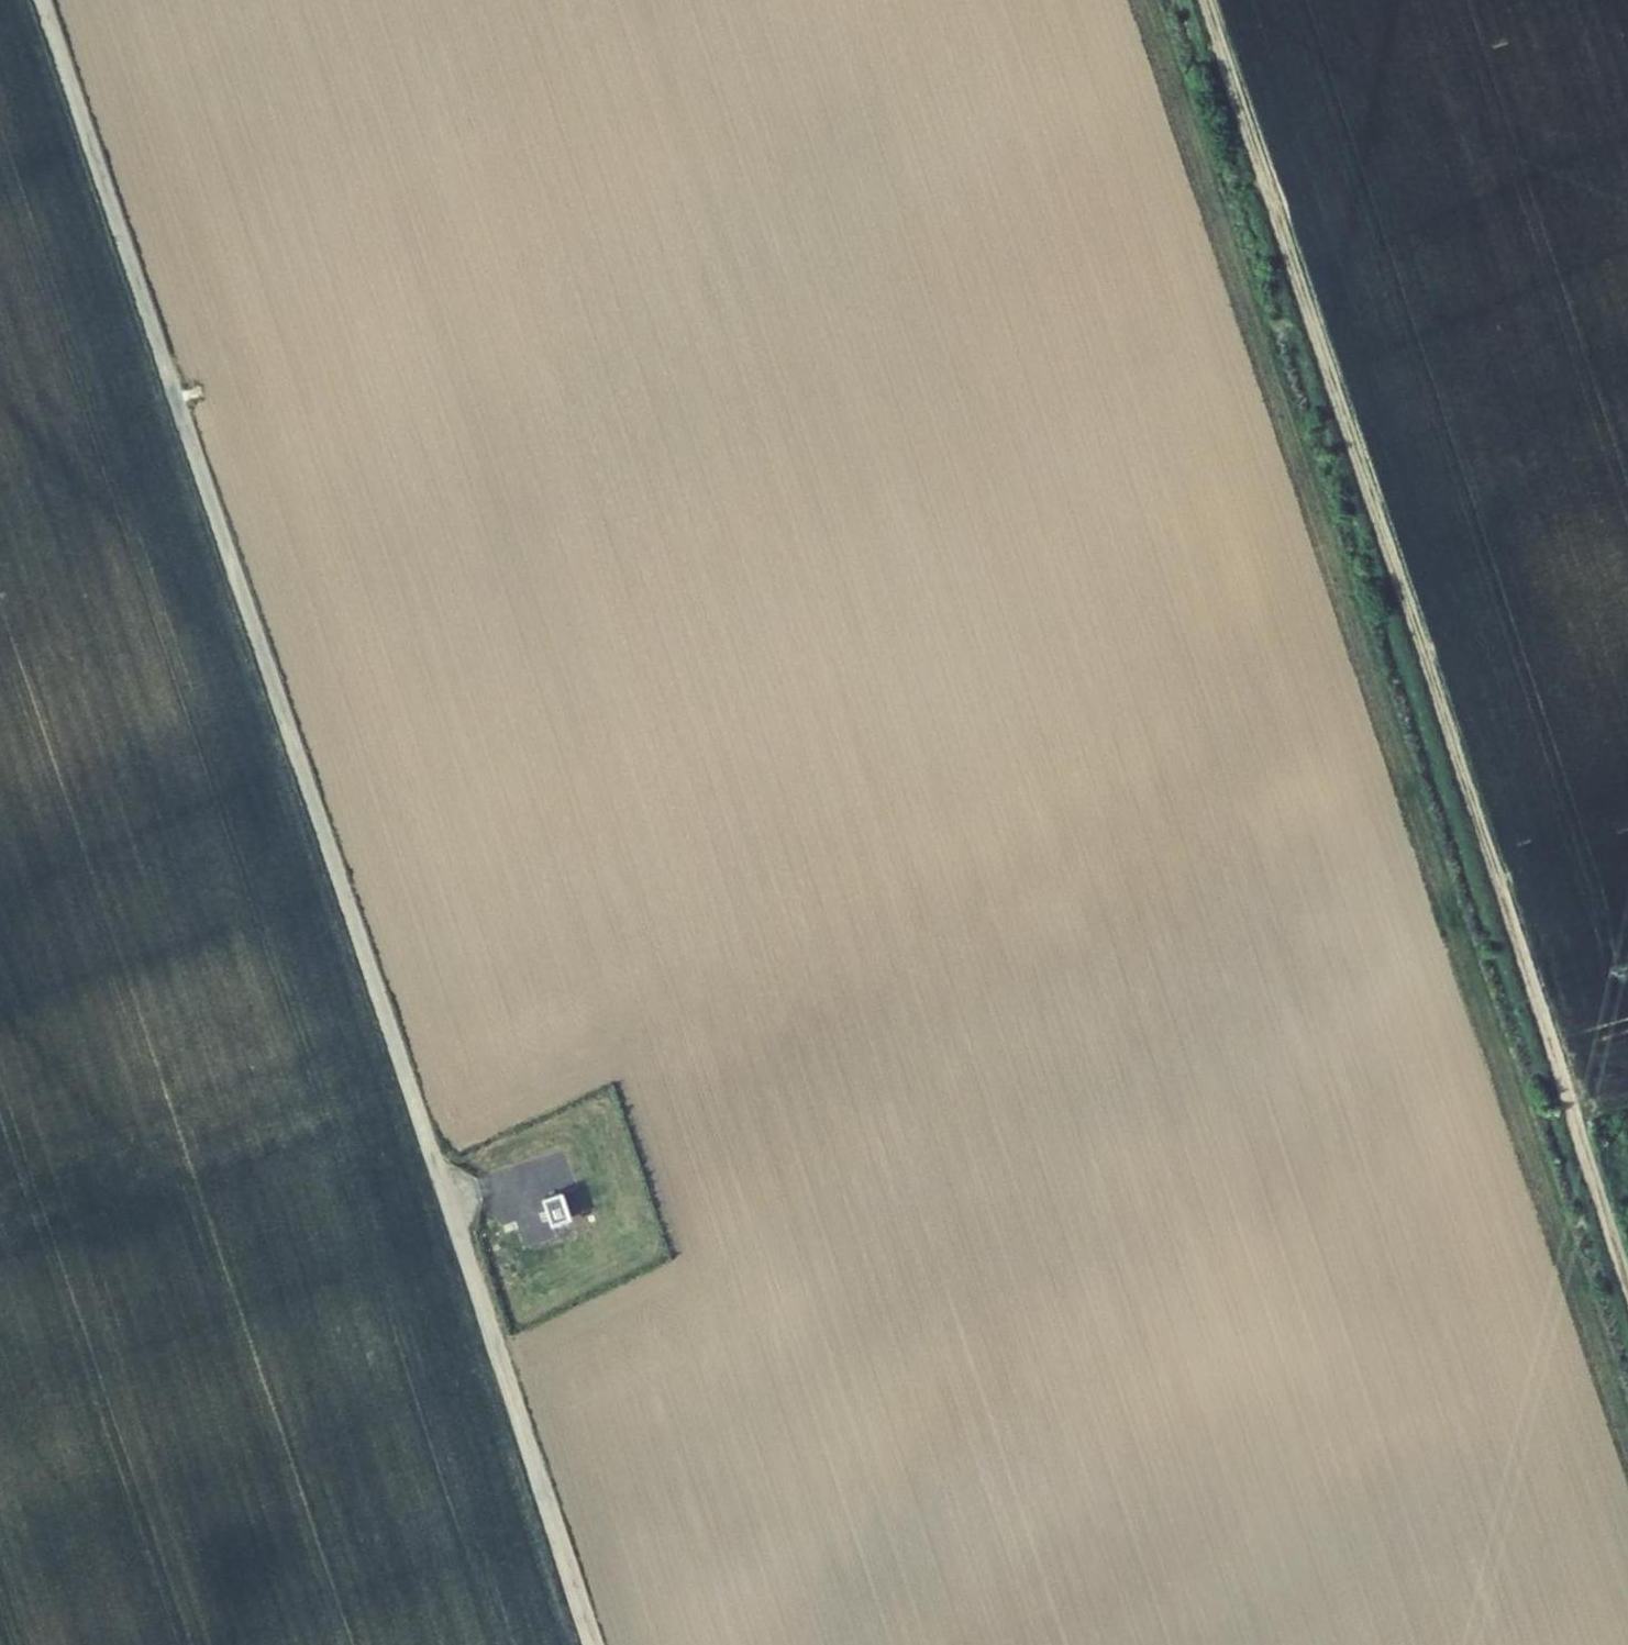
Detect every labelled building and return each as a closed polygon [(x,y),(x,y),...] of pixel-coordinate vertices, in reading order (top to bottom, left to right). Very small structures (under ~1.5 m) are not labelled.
[(543,1199),(552,1225),(570,1219),(561,1193),(543,1199)]
